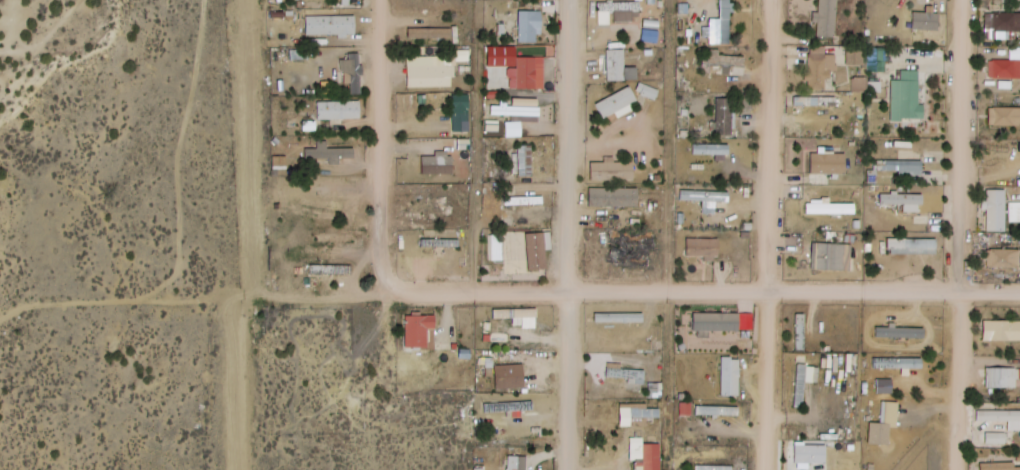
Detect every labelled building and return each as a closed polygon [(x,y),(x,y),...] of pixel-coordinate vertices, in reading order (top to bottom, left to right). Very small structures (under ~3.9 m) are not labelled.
[(712,20),(712,45),(733,45),(733,0),(721,0),(721,20),(712,20)] [(839,0),(819,0),(819,39),(839,39),(839,0)] [(914,31),(942,31),(942,11),(914,11),(914,31)] [(519,12),(519,43),(543,43),(543,12),(519,12)] [(988,14),(988,40),(1019,40),(1019,14),(988,14)] [(307,16),(307,35),(358,35),(358,16),(307,16)] [(645,42),(660,42),(660,20),(645,20),(645,42)] [(453,28),(409,28),(409,39),(453,39),(453,28)] [(810,48),(809,89),(823,90),(823,84),(832,84),(833,73),(843,73),(843,49),(810,48)] [(992,80),(1019,80),(1019,48),(1012,48),(1012,59),(992,59),(992,80)] [(627,82),(627,50),(608,50),(608,82),(627,82)] [(518,56),(518,90),(542,90),(542,56),(518,56)] [(354,93),(361,93),(359,59),(342,59),(343,84),(354,83),(354,93)] [(408,66),(408,86),(454,86),(454,66),(408,66)] [(922,72),(903,72),(903,81),(893,81),(894,122),(923,121),(922,72)] [(641,105),(632,86),(597,104),(605,119),(619,113),(620,116),(641,105)] [(999,92),(1000,108),(992,108),(992,127),(1019,126),(1019,91),(999,92)] [(470,94),(450,94),(450,133),(470,133),(470,94)] [(796,106),(826,106),(826,96),(796,96),(796,106)] [(717,137),(736,137),(736,99),(717,99),(717,137)] [(361,101),(318,101),(318,119),(361,119),(361,101)] [(993,139),(993,158),(1019,158),(1019,139),(993,139)] [(520,176),(531,176),(531,145),(520,145),(520,176)] [(423,156),(423,175),(454,175),(454,151),(435,151),(435,156),(423,156)] [(696,151),(696,162),(747,162),(747,151),(696,151)] [(811,154),(811,176),(849,176),(849,154),(811,154)] [(926,162),(884,162),(884,173),(926,173),(926,162)] [(593,182),(637,182),(637,163),(593,163),(593,182)] [(590,207),(640,207),(640,188),(590,188),(590,207)] [(1009,232),(1009,223),(1019,223),(1019,202),(1009,202),(1009,189),(986,189),(986,210),(989,210),(989,232),(1009,232)] [(728,201),(728,192),(682,192),(682,201),(728,201)] [(926,195),(881,195),(881,205),(926,205),(926,195)] [(547,234),(529,234),(529,272),(547,272),(547,234)] [(611,265),(656,267),(657,241),(613,239),(611,265)] [(721,259),(721,239),(687,239),(687,259),(721,259)] [(941,240),(889,240),(889,254),(941,254),(941,240)] [(504,262),(504,243),(494,243),(494,262),(504,262)] [(846,244),(813,244),(813,271),(846,271),(846,244)] [(989,250),(989,268),(1019,268),(1019,250),(989,250)] [(739,312),(693,312),(693,330),(739,330),(739,312)] [(804,313),(795,313),(795,349),(804,349),(804,313)] [(404,314),(404,346),(432,347),(432,330),(435,330),(436,314),(404,314)] [(1019,339),(1019,320),(984,320),(984,339),(1019,339)] [(925,327),(875,327),(875,338),(925,338),(925,327)] [(721,394),(739,394),(739,355),(721,355),(721,394)] [(872,367),(923,367),(923,357),(872,357),(872,367)] [(523,388),(523,364),(495,364),(495,388),(523,388)] [(805,381),(817,382),(817,365),(796,364),(794,406),(804,407),(805,381)] [(986,386),(1018,386),(1018,366),(986,366),(986,386)] [(606,377),(643,377),(643,367),(606,367),(606,377)] [(881,422),(869,422),(868,443),(889,444),(890,401),(881,401),(881,422)] [(619,402),(619,425),(659,425),(659,407),(646,407),(646,402),(619,402)] [(680,414),(690,414),(690,402),(680,402),(680,414)] [(696,405),(696,415),(739,415),(739,405),(696,405)] [(983,410),(983,421),(1019,421),(1019,410),(983,410)] [(660,443),(642,442),(642,437),(630,437),(629,460),(634,460),(634,469),(660,469),(660,443)] [(525,455),(507,455),(507,469),(525,469),(525,455)] [(981,462),(981,469),(1019,469),(1019,462),(981,462)]
